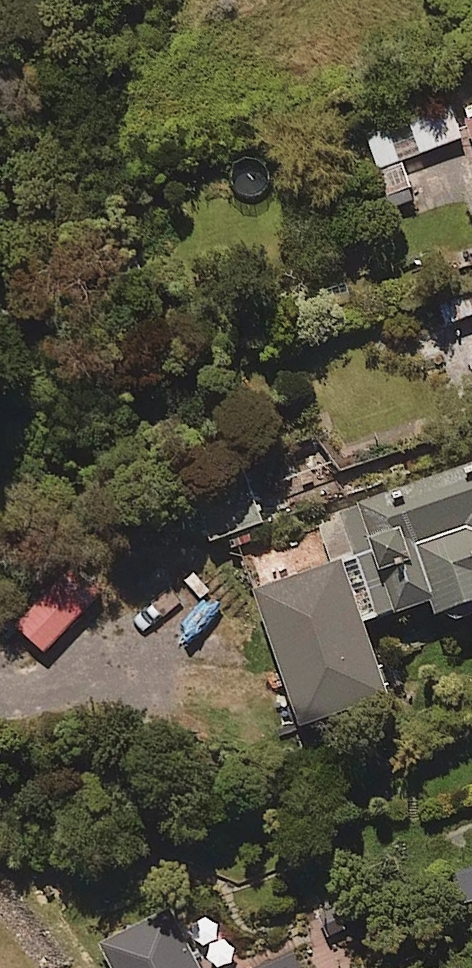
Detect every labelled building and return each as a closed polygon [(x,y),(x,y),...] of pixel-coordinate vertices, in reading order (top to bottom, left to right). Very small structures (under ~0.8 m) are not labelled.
[(366,136),(394,208),(417,199),(401,160),(463,136),(450,103),(366,136)] [(435,303),(443,324),(471,313),(471,289),(435,303)] [(327,506),(343,558),(254,586),(299,725),(391,695),(365,617),(432,596),(436,608),(445,605),(458,615),(471,616),(471,459),(327,506)] [(455,869),(469,907),(471,905),(471,863),(455,869)] [(170,906),(99,941),(113,967),(201,967),(170,906)]
